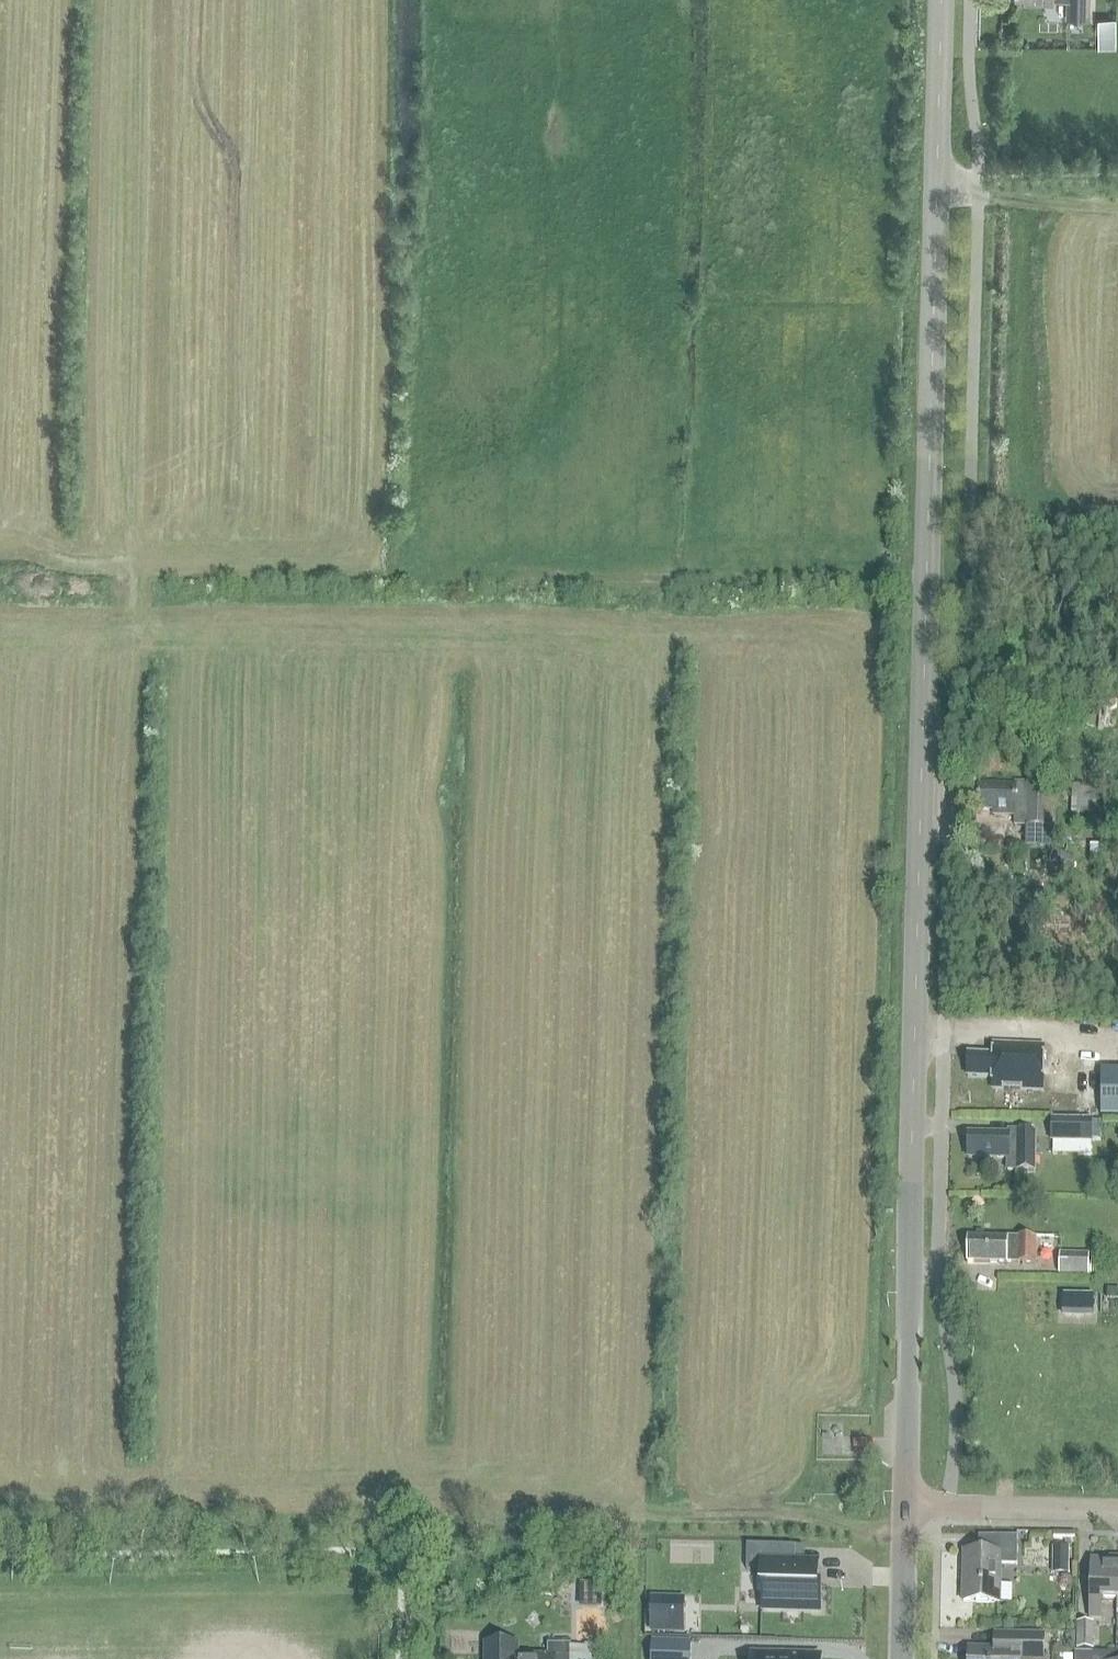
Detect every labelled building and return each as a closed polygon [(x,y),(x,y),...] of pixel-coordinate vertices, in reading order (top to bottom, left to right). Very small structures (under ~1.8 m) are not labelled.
[(1089,20),(1089,0),(1067,0),(1066,20),(1089,20)] [(1050,826),(1051,783),(1014,782),(1014,785),(978,784),(977,810),(989,810),(989,815),(1013,815),(1024,815),(1024,825),(1013,825),(1013,826),(1024,826),(1049,826),(1050,826)] [(1075,787),(1074,815),(1098,816),(1099,788),(1092,788),(1075,787)] [(969,1055),(968,1055),(968,1075),(993,1076),(993,1087),(1010,1087),(1041,1088),(1042,1088),(1044,1043),(1034,1043),(1012,1042),(994,1042),(994,1043),(999,1043),(998,1053),(969,1052),(969,1055)] [(1101,1114),(1117,1114),(1117,1070),(1101,1070),(1101,1114)] [(1050,1142),(1053,1142),(1052,1153),(1090,1155),(1090,1142),(1091,1142),(1091,1139),(1100,1139),(1101,1121),(1092,1121),(1092,1119),(1051,1118),(1050,1142)] [(1007,1170),(1034,1170),(1035,1133),(1016,1133),(1016,1134),(968,1133),(967,1158),(1007,1158),(1007,1170)] [(967,1261),(1035,1263),(1035,1236),(1016,1235),(1016,1238),(968,1237),(967,1261)] [(1059,1252),(1059,1273),(1087,1274),(1088,1253),(1059,1252)] [(1062,1295),(1062,1312),(1077,1312),(1077,1296),(1062,1295)] [(963,1602),(998,1603),(999,1564),(1016,1565),(1017,1537),(978,1536),(978,1552),(964,1551),(963,1602)] [(817,1564),(794,1563),(795,1544),(747,1543),(746,1567),(760,1567),(760,1584),(765,1584),(764,1602),(817,1603),(817,1607),(819,1608),(820,1583),(817,1583),(817,1564)] [(1068,1560),(1068,1547),(1057,1547),(1057,1560),(1068,1560)] [(1101,1598),(1116,1599),(1117,1560),(1091,1559),(1090,1598),(1090,1618),(1100,1619),(1101,1598)] [(582,1587),(582,1601),(599,1601),(599,1587),(582,1587)] [(651,1612),(651,1631),(682,1631),(682,1613),(652,1612),(651,1612)] [(577,1621),(564,1621),(564,1632),(577,1632),(577,1621)] [(1075,1647),(1092,1648),(1093,1622),(1076,1622),(1075,1647)] [(971,1649),(970,1658),(1043,1658),(1043,1635),(994,1634),(994,1649),(971,1649)] [(680,1641),(650,1641),(649,1658),(679,1658),(680,1641)] [(571,1644),(547,1644),(547,1657),(516,1657),(516,1644),(486,1644),(485,1658),(571,1658),(571,1644)]
